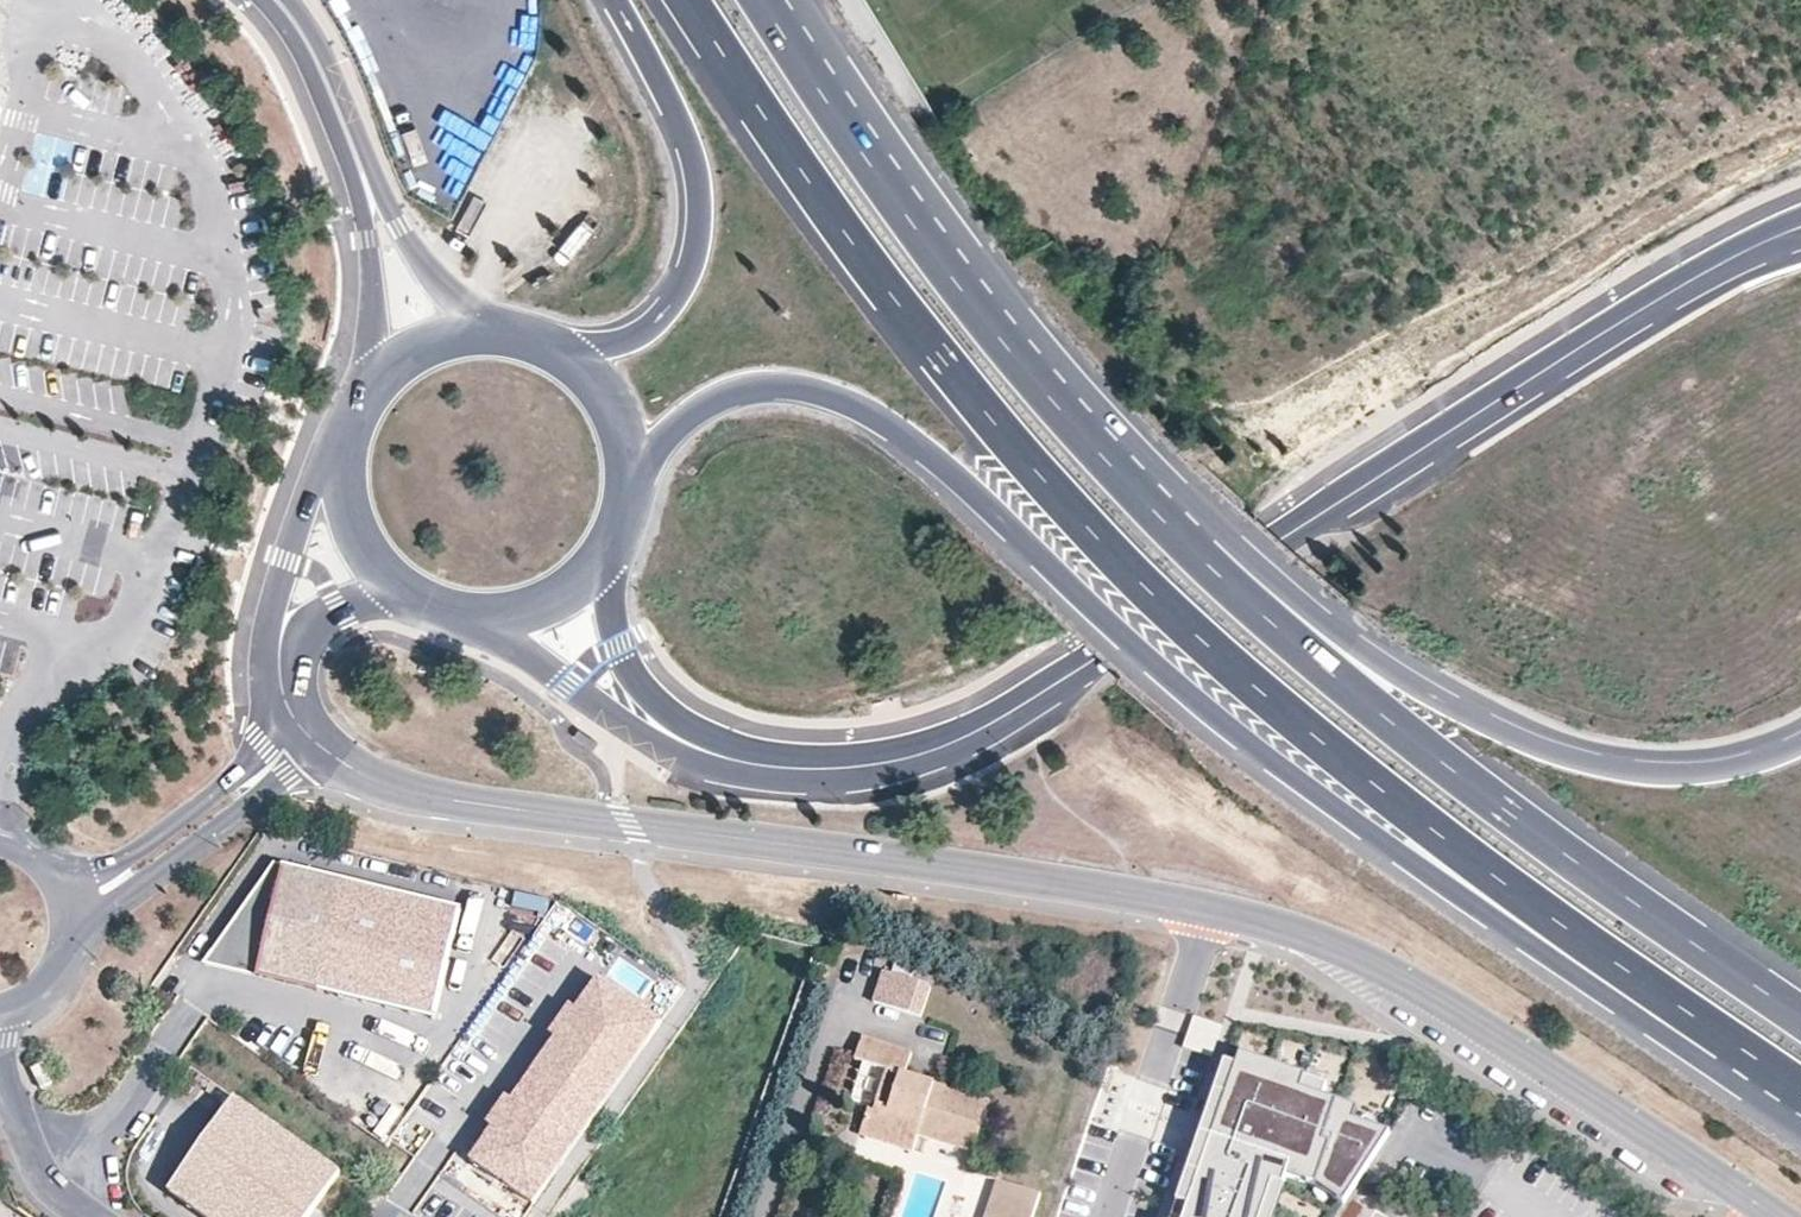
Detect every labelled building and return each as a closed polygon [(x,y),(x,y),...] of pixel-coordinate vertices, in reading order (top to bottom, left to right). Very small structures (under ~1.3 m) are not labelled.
[(464,908),(275,862),(205,963),(437,1018),(464,908)] [(517,891),(511,908),(545,919),(551,901),(517,891)] [(885,972),(875,1002),(922,1017),(932,987),(885,972)] [(557,1038),(535,1069),(598,1114),(663,1024),(600,979),(577,1010),(572,1007),(553,1034),(557,1038)] [(1212,1055),(1220,1025),(1192,1018),(1184,1048),(1212,1055)] [(856,1058),(864,1062),(888,1069),(876,1104),(875,1110),(976,1144),(991,1101),(906,1073),(912,1053),(863,1036),(856,1058)] [(1285,1181),(1313,1191),(1341,1209),(1388,1136),(1348,1122),(1352,1109),(1324,1099),(1327,1090),(1299,1081),(1300,1078),(1237,1056),(1233,1067),(1222,1063),(1169,1216),(1272,1216),(1285,1181)] [(888,1069),(864,1062),(852,1095),(876,1104),(888,1069)] [(45,1063),(33,1069),(42,1088),(54,1083),(45,1063)] [(470,1159),(533,1204),(598,1114),(535,1069),(512,1101),(507,1097),(488,1124),(493,1128),(470,1159)] [(233,1102),(168,1195),(199,1216),(312,1216),(340,1176),(233,1102)] [(976,1144),(875,1110),(868,1108),(861,1132),(912,1149),(918,1135),(973,1152),(976,1144)] [(986,1216),(1036,1216),(1043,1195),(998,1181),(986,1216)]
